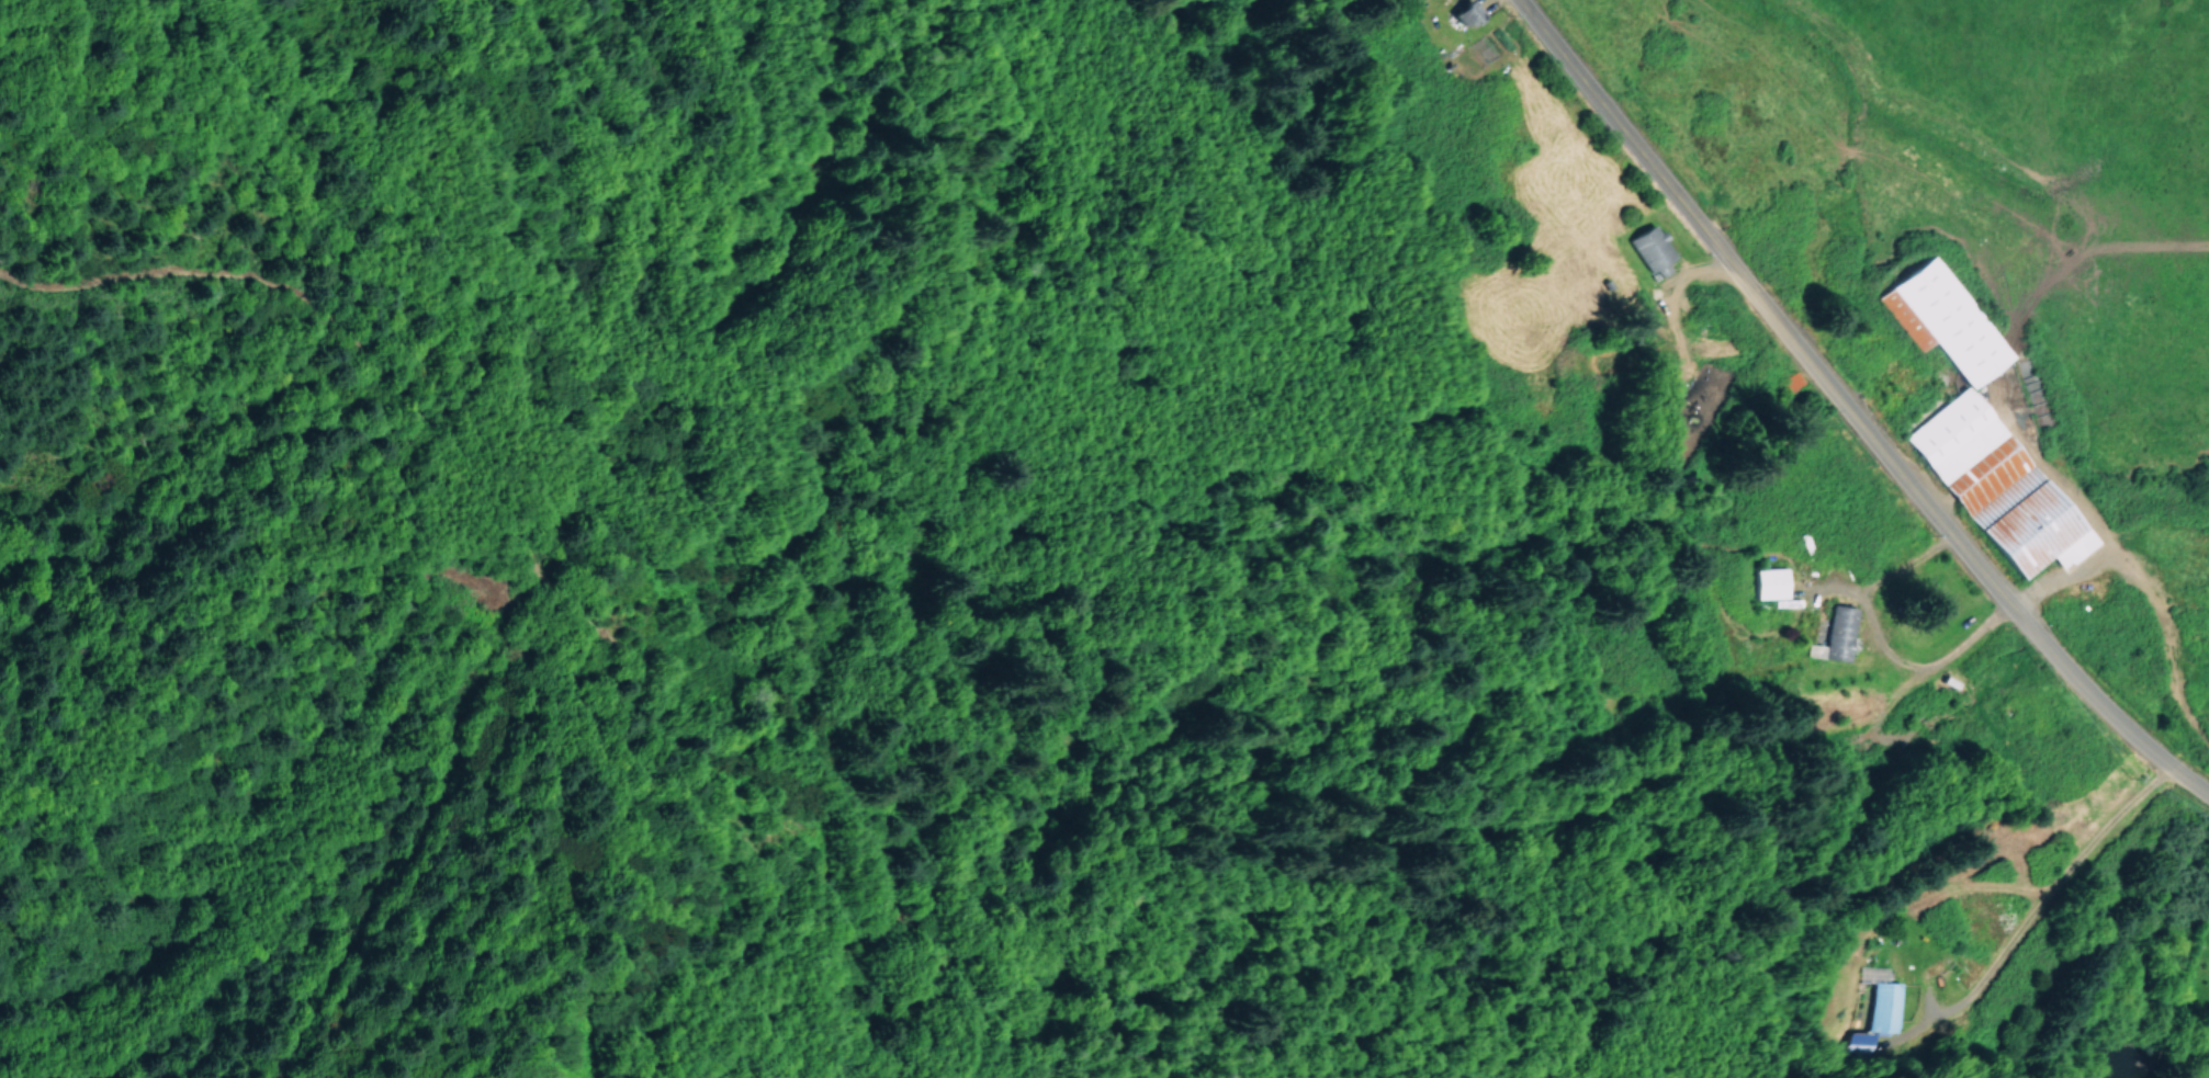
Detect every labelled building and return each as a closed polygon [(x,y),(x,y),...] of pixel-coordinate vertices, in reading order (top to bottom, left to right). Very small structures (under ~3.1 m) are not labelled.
[(1483,14),(1471,0),(1469,0),(1452,13),(1465,29),(1483,14)] [(1648,272),(1675,256),(1660,231),(1658,232),(1653,224),(1628,238),(1648,272)] [(1933,340),(1971,389),(2012,357),(1932,254),(1875,297),(1918,352),(1933,340)] [(2093,546),(1973,383),(1908,430),(2018,581),(2052,556),(2061,569),(2093,546)] [(1755,598),(1786,597),(1785,567),(1754,568),(1755,598)] [(1824,645),(1807,642),(1804,654),(1847,661),(1856,607),(1831,604),(1824,645)] [(1870,1030),(1897,1031),(1900,981),(1884,980),(1884,966),(1867,966),(1866,974),(1858,974),(1858,980),(1872,980),(1870,1030)] [(1875,1053),(1878,1033),(1854,1030),(1852,1051),(1875,1053)]
